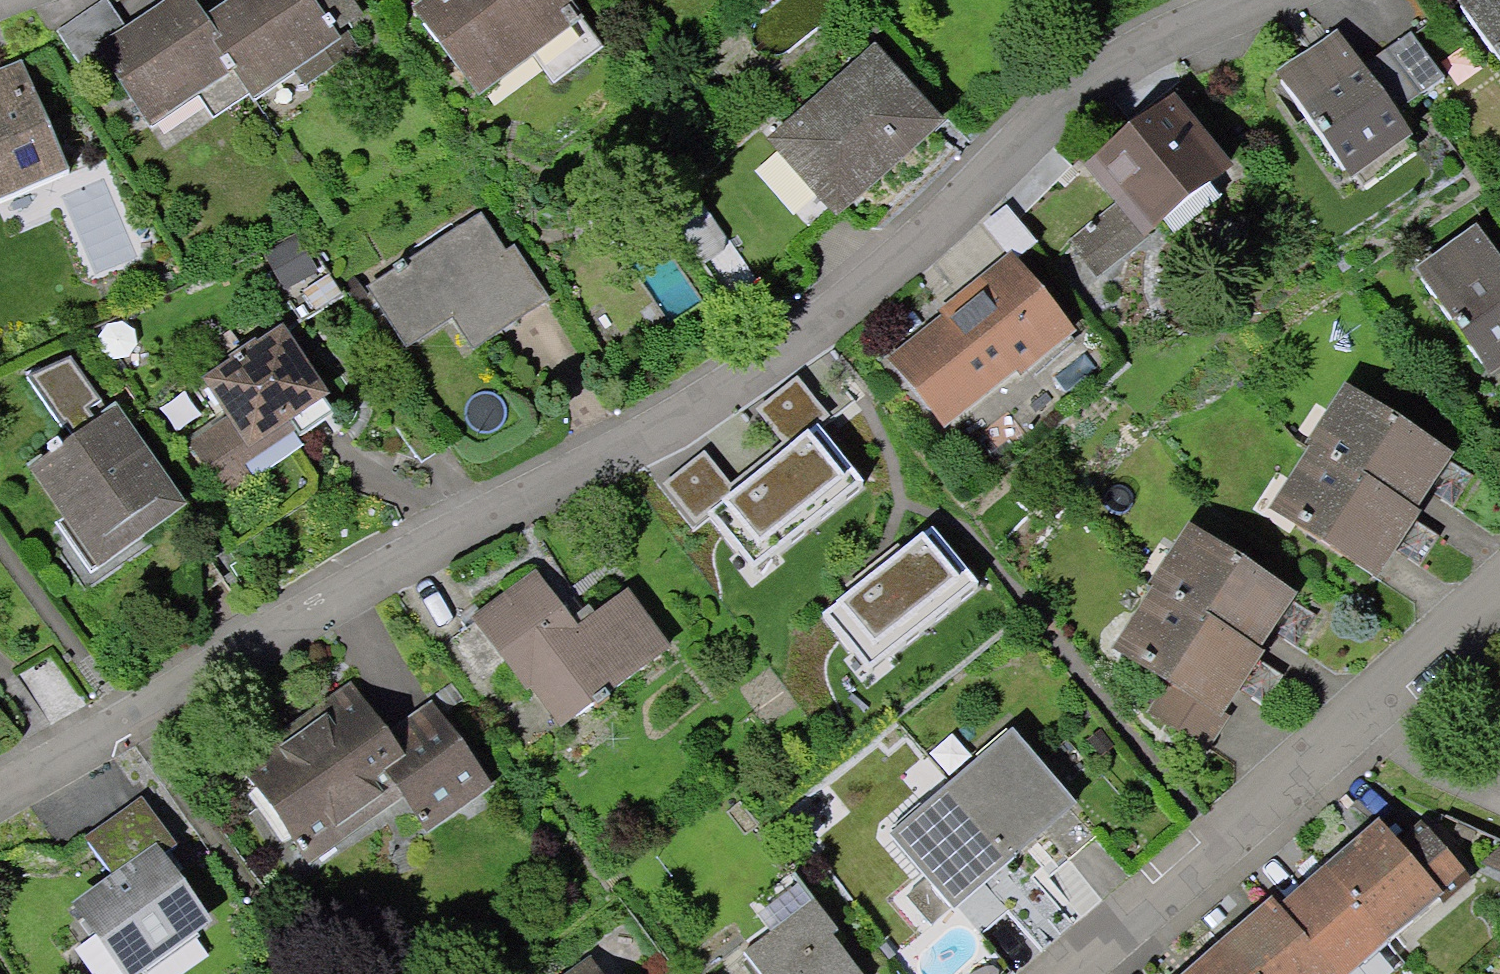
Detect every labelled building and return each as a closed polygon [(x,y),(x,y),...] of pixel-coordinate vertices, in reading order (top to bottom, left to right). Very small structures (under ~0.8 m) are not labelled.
[(158,138),(242,82),(204,26),(187,0),(183,0),(127,38),(104,5),(61,34),(83,67),(101,55),(158,138)] [(332,35),(359,17),(347,0),(243,0),(204,26),(242,82),(256,102),(340,46),(332,35)] [(478,90),(572,18),(558,0),(442,0),(421,16),(478,90)] [(1499,74),(1499,0),(1465,0),(1453,9),(1499,74)] [(1336,174),(1342,170),(1357,191),(1406,157),(1390,135),(1396,131),(1388,120),(1438,84),(1405,38),(1355,73),(1334,44),(1274,87),(1336,174)] [(872,62),(772,149),(804,187),(811,181),(845,219),(938,138),(872,62)] [(68,175),(21,63),(0,72),(0,204),(68,175)] [(1164,113),(1088,174),(1115,207),(1068,245),(1093,277),(1216,178),(1164,113)] [(387,273),(390,278),(366,295),(405,353),(448,324),(468,354),(540,306),(507,255),(499,261),(474,223),(401,271),(398,266),(387,273)] [(1415,283),(1476,370),(1499,353),(1499,274),(1476,240),(1415,283)] [(887,368),(938,430),(1010,372),(1015,378),(1064,338),(1005,265),(951,308),(955,313),(887,368)] [(273,341),(250,356),(247,351),(224,366),(227,372),(202,389),(226,425),(187,451),(216,494),(327,420),(273,341)] [(829,414),(797,376),(757,409),(789,447),(817,424),(829,414)] [(1309,459),(1399,519),(1438,461),(1343,398),(1304,456),(1309,459)] [(169,514),(103,419),(66,445),(63,440),(42,454),(45,459),(29,470),(94,565),(169,514)] [(735,490),(707,511),(710,515),(753,569),(863,482),(817,424),(789,447),(735,490)] [(735,490),(705,450),(660,485),(693,528),(710,515),(707,511),(735,490)] [(1270,518),(1365,581),(1404,523),(1399,519),(1309,459),(1270,518)] [(978,583),(932,526),(823,613),(868,670),(978,583)] [(1153,600),(1243,660),(1282,601),(1187,538),(1148,597),(1153,600)] [(473,625),(522,691),(538,679),(568,721),(659,656),(619,601),(570,636),(532,583),(473,625)] [(1148,717),(1197,750),(1216,721),(1211,718),(1248,663),(1243,660),(1153,600),(1114,659),(1165,692),(1148,717)] [(350,698),(239,778),(298,861),(390,794),(418,832),(481,786),(429,715),(385,746),(350,698)] [(1007,861),(1064,811),(1003,741),(946,791),(1007,861)] [(889,841),(924,882),(901,902),(927,931),(950,911),(1007,861),(946,791),(889,841)] [(112,890),(74,917),(116,973),(128,973),(198,923),(153,862),(170,850),(134,802),(78,843),(112,890)] [(1415,832),(1392,852),(1375,833),(1322,880),(1376,942),(1430,896),(1434,901),(1457,880),(1415,832)] [(1376,942),(1322,880),(1274,921),(1320,973),(1339,973),(1376,942)] [(764,937),(736,958),(747,973),(849,973),(827,944),(835,938),(796,885),(751,919),(764,937)] [(1274,921),(1267,912),(1220,953),(1237,973),(1320,973),(1274,921)] [(939,953),(951,967),(970,952),(957,937),(939,953)] [(1220,953),(1196,973),(1237,973),(1220,953)]
